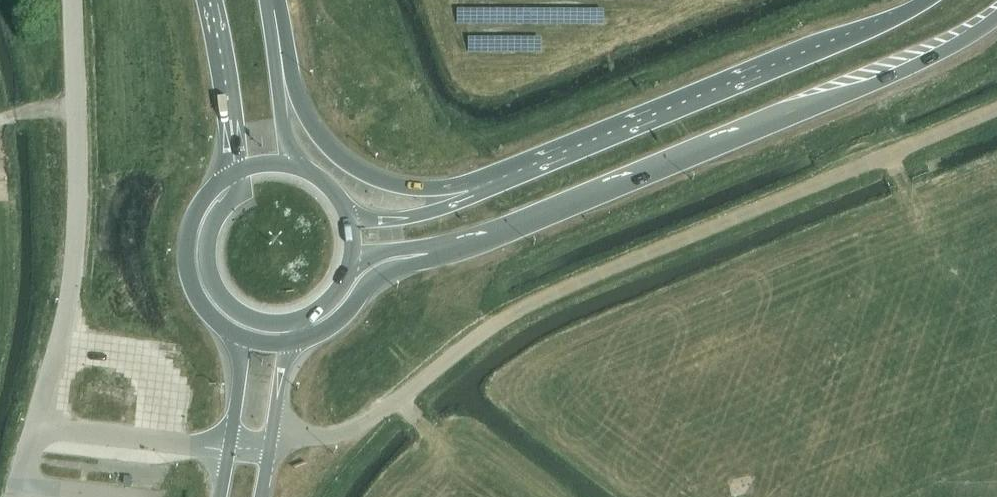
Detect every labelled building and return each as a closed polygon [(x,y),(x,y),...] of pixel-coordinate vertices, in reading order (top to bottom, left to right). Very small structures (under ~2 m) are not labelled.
[(132,478),(121,476),(120,484),(131,486),(132,478)]
